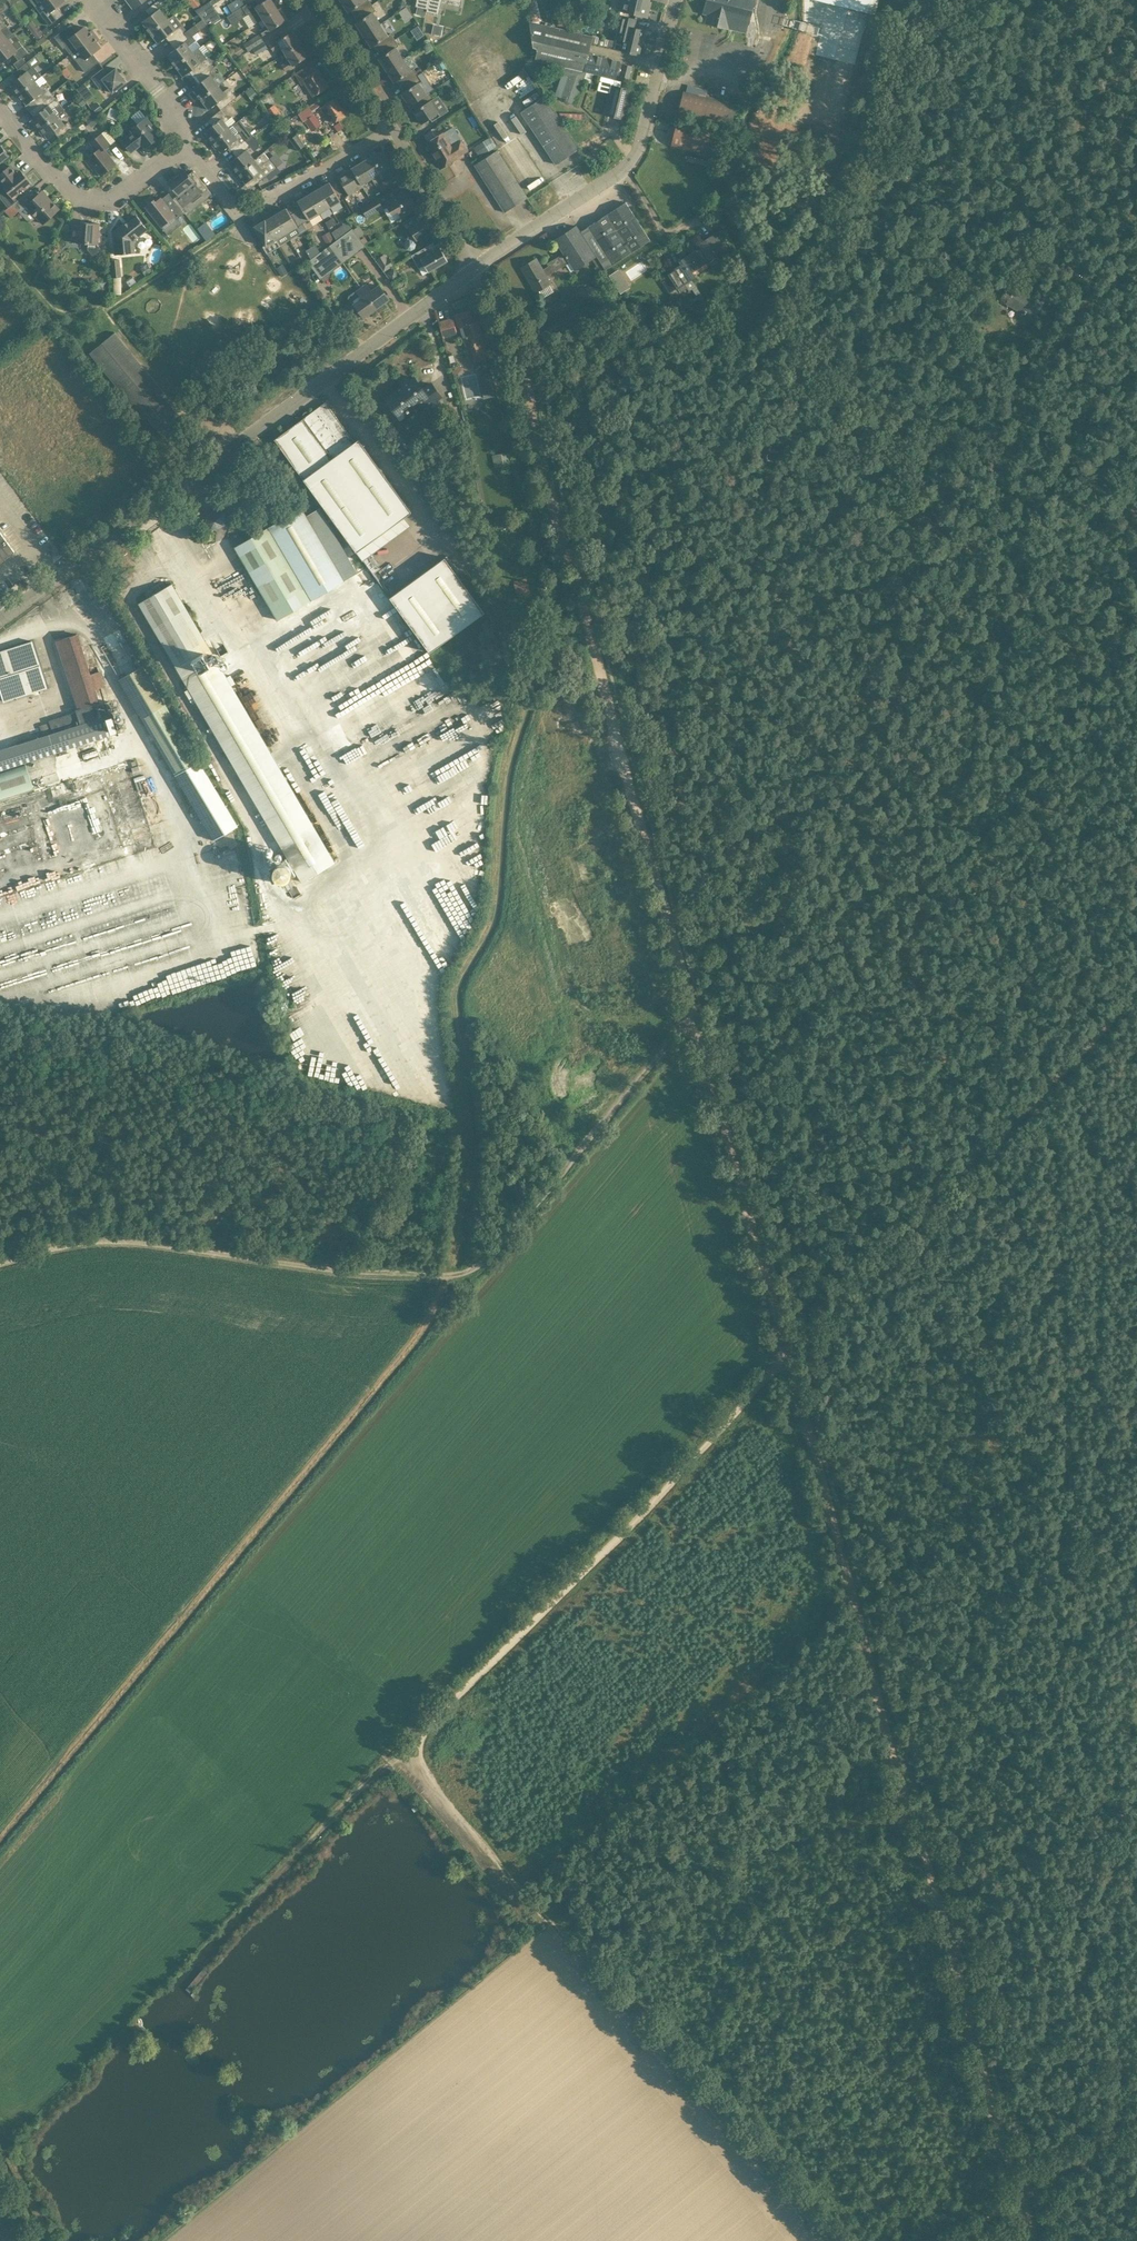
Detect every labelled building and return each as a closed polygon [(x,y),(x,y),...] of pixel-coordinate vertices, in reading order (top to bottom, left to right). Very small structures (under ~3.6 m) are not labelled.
[(41,13),(50,25),(51,24),(64,15),(57,7),(65,1),(64,0),(44,0),(49,7),(41,13)] [(133,10),(146,0),(126,0),(133,10)] [(142,21),(150,33),(169,19),(164,13),(167,10),(164,5),(167,3),(165,0),(160,0),(149,8),(153,13),(143,22),(142,21)] [(233,13),(242,7),(245,5),(242,0),(235,0),(228,5),(233,13)] [(255,7),(247,12),(250,16),(255,23),(255,24),(263,19),(262,18),(277,8),(272,0),(265,0),(255,7)] [(339,1),(344,10),(346,8),(348,12),(355,8),(358,13),(372,4),(369,0),(365,0),(340,0),(339,1)] [(406,6),(402,0),(399,2),(398,6),(401,10),(406,6)] [(415,6),(417,7),(427,9),(429,0),(417,0),(415,6)] [(427,11),(439,14),(442,0),(429,0),(427,9),(427,11)] [(540,24),(539,21),(542,20),(538,0),(525,0),(529,21),(540,24)] [(619,11),(621,11),(647,18),(650,6),(648,5),(649,1),(649,0),(622,0),(619,11)] [(753,0),(708,0),(706,11),(711,13),(709,22),(727,26),(729,17),(747,22),(753,0)] [(362,19),(356,23),(358,26),(356,27),(362,36),(381,24),(373,12),(376,10),(372,4),(358,13),(362,19)] [(227,16),(232,25),(244,18),(247,15),(242,7),(233,13),(227,16)] [(427,11),(427,9),(417,7),(416,14),(425,16),(427,11)] [(267,26),(260,30),(263,35),(285,21),(277,8),(262,18),(263,19),(267,26)] [(217,10),(203,20),(206,24),(209,27),(222,19),(217,10)] [(560,14),(557,25),(566,27),(568,16),(560,14)] [(415,16),(407,20),(417,39),(425,34),(415,16)] [(618,37),(615,48),(623,50),(638,54),(644,30),(633,28),(635,19),(623,16),(618,37)] [(169,19),(150,33),(159,43),(166,37),(169,35),(174,41),(186,33),(181,27),(177,30),(169,19)] [(203,20),(196,25),(200,29),(206,24),(203,20)] [(535,60),(563,67),(584,72),(588,54),(593,36),(546,25),(540,24),(529,21),(532,48),(537,49),(535,60)] [(381,24),(362,36),(367,44),(369,43),(371,47),(378,43),(381,48),(395,39),(391,33),(388,35),(381,24)] [(441,36),(443,26),(434,24),(432,34),(441,36)] [(58,35),(55,37),(63,48),(75,39),(80,46),(95,34),(92,30),(89,32),(85,26),(77,32),(76,31),(71,25),(58,35)] [(168,54),(167,55),(175,65),(194,52),(189,46),(196,40),(193,36),(200,30),(200,29),(196,25),(188,31),(186,33),(174,41),(178,47),(175,49),(168,55),(168,54)] [(37,28),(32,32),(37,40),(43,35),(42,34),(43,32),(42,31),(40,28),(37,28)] [(270,45),(273,51),(274,50),(275,50),(280,46),(285,53),(286,53),(300,44),(292,31),(270,45)] [(86,54),(77,60),(86,72),(99,61),(93,53),(94,53),(101,48),(96,42),(99,39),(95,34),(80,46),(86,54)] [(45,35),(38,41),(44,48),(47,45),(45,42),(48,39),(45,35)] [(0,42),(0,64),(13,54),(18,60),(13,64),(18,69),(26,62),(22,56),(28,52),(19,40),(12,45),(7,38),(6,37),(0,42)] [(385,54),(379,58),(381,62),(379,63),(385,71),(404,59),(396,48),(399,46),(395,39),(381,48),(385,54)] [(263,42),(253,49),(257,55),(267,48),(263,42)] [(289,60),(282,64),(286,70),(308,56),(300,44),(286,53),(285,53),(289,60)] [(194,52),(175,65),(184,76),(184,77),(184,76),(195,68),(199,74),(212,65),(211,64),(199,48),(194,52)] [(584,72),(586,72),(628,82),(632,66),(623,64),(623,66),(618,65),(619,61),(588,54),(584,72)] [(404,59),(385,71),(390,80),(392,79),(394,82),(401,78),(404,84),(418,75),(414,68),(411,70),(404,59)] [(544,75),(534,61),(525,67),(534,81),(544,75)] [(17,78),(10,84),(13,88),(12,89),(16,95),(35,80),(36,81),(41,77),(41,76),(35,67),(33,66),(31,68),(27,63),(26,62),(18,69),(16,71),(20,76),(17,78)] [(303,69),(295,74),(302,85),(305,83),(309,90),(312,88),(316,95),(328,87),(312,63),(303,69)] [(193,87),(192,88),(193,88),(201,99),(219,86),(218,85),(225,80),(220,72),(219,72),(216,73),(216,72),(216,71),(215,70),(215,69),(212,65),(199,74),(204,80),(193,88),(193,87)] [(576,101),(586,72),(584,72),(563,67),(561,74),(568,77),(561,96),(566,98),(565,101),(573,103),(573,101),(576,101)] [(103,68),(92,77),(101,89),(107,85),(113,93),(118,89),(127,82),(116,68),(108,74),(103,68)] [(408,89),(402,93),(405,98),(403,99),(407,105),(409,104),(410,106),(416,101),(427,94),(419,83),(422,81),(418,75),(404,84),(408,89)] [(35,80),(16,95),(22,102),(24,101),(27,104),(27,105),(33,100),(37,97),(41,102),(52,93),(44,84),(40,87),(40,86),(36,81),(35,80)] [(85,83),(77,89),(80,93),(88,87),(85,83)] [(612,84),(605,115),(623,119),(630,89),(612,84)] [(219,86),(201,99),(209,110),(209,109),(217,103),(219,101),(224,107),(237,97),(230,88),(229,87),(223,91),(219,86)] [(252,87),(247,91),(251,97),(256,93),(252,87)] [(729,129),(736,103),(684,90),(677,116),(729,129)] [(420,107),(413,111),(421,124),(430,118),(432,121),(441,116),(431,101),(434,99),(430,92),(427,94),(416,101),(420,107)] [(34,116),(32,118),(35,122),(33,123),(38,130),(57,115),(64,109),(52,93),(41,102),(37,105),(42,110),(34,116)] [(81,96),(77,100),(82,106),(86,102),(81,96)] [(522,110),(556,164),(578,149),(543,96),(522,110)] [(335,98),(321,107),(326,117),(329,115),(334,122),(346,114),(335,98)] [(98,102),(92,107),(97,114),(103,109),(98,102)] [(275,105),(267,110),(275,122),(283,117),(275,105)] [(111,107),(107,117),(117,120),(120,111),(111,107)] [(309,107),(299,114),(304,121),(314,114),(309,107)] [(212,126),(205,131),(208,135),(206,136),(211,143),(230,128),(229,128),(225,122),(229,119),(221,109),(207,120),(208,121),(211,119),(215,124),(212,126)] [(57,115),(38,130),(44,136),(45,135),(48,139),(55,133),(60,138),(73,127),(68,122),(65,125),(57,115)] [(92,115),(85,121),(92,128),(98,122),(92,115)] [(131,133),(122,140),(125,143),(131,152),(142,144),(145,148),(159,137),(150,126),(152,124),(146,117),(138,124),(130,131),(131,133)] [(230,128),(211,143),(217,150),(218,148),(221,152),(229,145),(234,151),(246,141),(253,136),(251,133),(245,133),(246,126),(240,120),(240,119),(237,122),(229,128),(230,128)] [(671,146),(714,156),(720,133),(676,122),(671,146)] [(590,124),(573,136),(589,158),(606,147),(590,124)] [(95,152),(86,160),(93,170),(96,168),(100,173),(101,174),(102,175),(116,164),(104,150),(110,145),(116,141),(107,129),(90,142),(91,143),(96,149),(95,152)] [(277,130),(272,135),(276,141),(282,136),(277,130)] [(449,146),(442,133),(427,142),(436,157),(434,158),(440,168),(457,158),(456,156),(466,150),(460,139),(449,146)] [(296,134),(289,139),(291,142),(298,151),(305,145),(298,136),(296,134)] [(237,156),(229,163),(232,166),(231,167),(236,174),(252,162),(251,162),(255,159),(251,154),(254,151),(261,146),(253,135),(253,136),(246,141),(234,151),(237,156)] [(480,156),(496,146),(490,136),(474,146),(480,156)] [(9,156),(0,145),(0,163),(9,156)] [(376,153),(372,156),(386,178),(388,181),(398,175),(393,166),(383,149),(377,153),(376,153)] [(505,212),(527,198),(527,197),(497,150),(475,165),(495,197),(496,198),(505,212)] [(252,162),(236,174),(241,181),(243,180),(246,183),(256,175),(256,176),(260,181),(257,183),(277,167),(270,158),(269,159),(268,158),(263,152),(255,159),(251,162),(252,162)] [(714,161),(688,155),(687,160),(713,167),(714,161)] [(368,158),(362,162),(372,178),(378,174),(382,180),(385,185),(387,185),(389,184),(388,181),(386,178),(372,156),(368,158)] [(356,166),(351,168),(363,187),(365,190),(369,188),(365,182),(372,178),(362,162),(356,165),(356,166)] [(3,195),(3,197),(10,206),(13,204),(18,200),(15,197),(31,184),(23,173),(20,170),(16,173),(10,166),(1,174),(0,174),(0,192),(3,195)] [(351,168),(338,176),(349,195),(363,187),(351,168)] [(179,195),(195,183),(184,169),(168,182),(179,195)] [(203,193),(208,189),(201,180),(196,184),(203,193)] [(330,182),(319,188),(330,207),(341,201),(330,182)] [(319,188),(308,195),(320,213),(330,207),(319,188)] [(402,216),(417,207),(412,198),(410,200),(404,191),(385,202),(392,213),(398,210),(402,216)] [(26,206),(43,224),(59,209),(50,200),(48,202),(40,193),(26,206)] [(301,208),(296,211),(303,223),(308,220),(320,213),(308,195),(308,194),(297,201),(301,208)] [(185,213),(175,201),(168,207),(161,197),(156,201),(154,199),(145,206),(162,227),(175,216),(177,219),(185,213)] [(367,217),(383,207),(378,199),(361,209),(367,217)] [(605,269),(612,265),(650,240),(626,202),(580,232),(596,256),(605,269)] [(12,218),(19,211),(13,204),(10,206),(5,211),(12,218)] [(286,208),(276,214),(287,233),(297,227),(301,233),(307,230),(303,223),(296,211),(291,215),(286,208)] [(266,220),(265,221),(276,239),(287,233),(276,214),(266,220)] [(113,232),(113,238),(115,255),(135,253),(134,242),(147,230),(137,216),(125,226),(123,223),(113,232)] [(336,223),(333,218),(325,222),(329,228),(336,223)] [(417,241),(432,231),(431,231),(424,220),(425,219),(424,219),(409,227),(410,227),(402,231),(405,238),(407,237),(408,239),(405,241),(404,245),(406,250),(411,251),(415,249),(416,244),(415,242),(417,241)] [(265,220),(254,226),(266,246),(277,240),(276,239),(265,221),(266,220),(265,220)] [(73,224),(72,242),(88,243),(88,249),(93,255),(101,248),(98,244),(98,237),(101,234),(98,232),(99,223),(82,222),(82,225),(73,224)] [(206,222),(198,228),(207,240),(214,234),(206,222)] [(361,224),(356,226),(359,235),(365,233),(361,224)] [(580,232),(576,226),(555,240),(564,254),(547,263),(548,266),(542,269),(536,258),(521,267),(536,292),(539,290),(544,298),(553,292),(548,283),(550,282),(546,276),(570,262),(575,270),(596,256),(580,232)] [(337,240),(330,245),(343,263),(353,256),(350,251),(363,242),(361,240),(352,228),(343,235),(337,240)] [(343,235),(338,228),(332,232),(337,240),(343,235)] [(710,261),(726,250),(714,232),(699,243),(702,248),(710,261)] [(332,236),(325,240),(327,245),(335,241),(332,236)] [(178,257),(190,250),(184,243),(174,251),(178,257)] [(323,279),(343,263),(330,245),(309,261),(323,279)] [(424,248),(412,256),(419,268),(424,265),(429,272),(448,261),(440,247),(428,255),(424,248)] [(696,286),(691,279),(696,276),(693,271),(706,263),(698,250),(697,248),(684,258),(688,265),(686,266),(688,268),(685,270),(696,286)] [(47,258),(49,266),(54,264),(55,264),(53,256),(47,258)] [(304,263),(300,256),(294,259),(298,267),(304,263)] [(384,271),(394,265),(389,257),(387,259),(379,263),(384,271)] [(668,273),(670,277),(662,283),(669,294),(678,287),(681,292),(687,288),(689,291),(696,286),(685,270),(688,268),(686,266),(688,265),(684,258),(679,261),(681,264),(668,273)] [(119,260),(110,261),(112,278),(121,277),(119,260)] [(153,271),(148,263),(140,268),(146,276),(153,271)] [(288,272),(283,264),(276,268),(281,276),(288,272)] [(609,275),(621,293),(628,288),(616,270),(609,275)] [(133,277),(127,281),(130,287),(137,282),(133,277)] [(361,288),(376,308),(389,299),(379,285),(371,291),(367,284),(361,288)] [(576,298),(593,296),(593,297),(600,296),(599,292),(598,285),(592,286),(592,285),(575,287),(576,298)] [(1006,303),(1033,318),(1043,301),(1016,285),(1010,295),(1011,296),(1006,303)] [(352,302),(341,311),(351,323),(362,315),(364,317),(376,308),(361,288),(356,292),(361,298),(353,304),(352,302)] [(708,305),(716,301),(712,295),(705,299),(706,301),(708,305)] [(469,354),(472,353),(485,349),(482,337),(483,336),(478,321),(473,322),(469,312),(456,316),(460,327),(463,326),(467,338),(464,339),(465,341),(469,354)] [(439,322),(443,337),(457,333),(453,318),(439,322)] [(115,332),(89,353),(144,419),(146,417),(164,439),(179,427),(175,423),(181,418),(167,400),(169,398),(115,332)] [(423,409),(430,404),(435,410),(445,403),(440,395),(441,395),(432,383),(424,390),(415,377),(388,397),(394,406),(392,407),(400,419),(419,405),(423,409)] [(485,386),(482,391),(484,398),(495,396),(492,385),(485,386)] [(358,439),(354,442),(325,402),(288,429),(274,439),(363,561),(411,526),(404,517),(411,512),(358,439)] [(463,447),(465,443),(470,442),(467,427),(455,429),(457,442),(454,442),(455,449),(463,447)] [(493,455),(495,467),(512,464),(510,452),(493,455)] [(231,495),(223,501),(226,504),(219,509),(218,508),(208,516),(207,523),(211,529),(217,530),(239,515),(236,511),(241,507),(231,495)] [(278,620),(344,581),(301,508),(235,547),(278,620)] [(15,552),(0,532),(0,563),(15,552)] [(484,612),(445,557),(390,596),(430,651),(484,612)] [(468,575),(463,579),(479,601),(484,597),(468,575)] [(527,581),(514,584),(517,596),(530,593),(527,581)] [(210,649),(172,584),(139,604),(188,689),(184,692),(189,700),(193,698),(286,858),(269,867),(279,884),(296,874),(301,882),(335,863),(250,716),(232,685),(235,683),(231,674),(227,677),(217,661),(211,665),(204,653),(210,649)] [(47,687),(32,642),(32,641),(0,651),(0,693),(1,693),(4,701),(47,687)] [(236,827),(200,763),(143,666),(119,680),(213,840),(236,827)] [(77,712),(49,720),(53,733),(0,750),(0,770),(56,753),(57,756),(68,752),(67,749),(119,733),(109,701),(99,704),(98,702),(76,709),(77,712)] [(34,788),(27,763),(0,772),(0,798),(34,788)] [(190,1992),(190,1991),(207,1971),(203,1968),(186,1987),(186,1988),(190,1992)] [(133,2029),(140,2035),(142,2037),(149,2030),(139,2021),(133,2029)]
